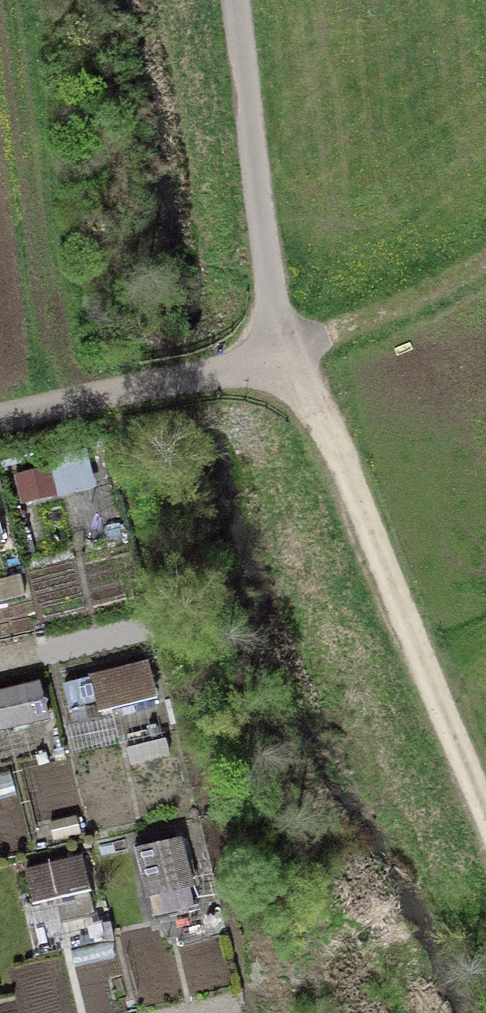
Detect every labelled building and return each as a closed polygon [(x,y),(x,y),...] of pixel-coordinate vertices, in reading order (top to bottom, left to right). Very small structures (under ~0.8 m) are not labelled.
[(1,453),(3,467),(19,465),(17,451),(1,453)] [(94,489),(87,458),(13,476),(21,507),(94,489)] [(21,576),(0,581),(0,604),(27,598),(21,576)] [(158,702),(149,662),(87,676),(88,680),(63,686),(68,710),(95,704),(98,716),(158,702)] [(39,681),(0,692),(0,734),(24,728),(25,735),(42,731),(40,723),(49,721),(39,681)] [(120,744),(113,716),(63,729),(70,757),(120,744)] [(169,758),(165,740),(126,750),(131,767),(169,758)] [(9,771),(0,774),(0,799),(16,794),(9,771)] [(82,839),(76,817),(49,824),(55,846),(82,839)] [(194,889),(183,839),(134,851),(146,903),(150,901),(154,916),(193,907),(189,890),(194,889)] [(91,893),(83,857),(23,871),(32,907),(54,902),(62,936),(96,928),(88,894),(91,893)] [(152,948),(148,929),(118,936),(122,955),(152,948)] [(113,962),(109,943),(71,951),(75,969),(113,962)]
